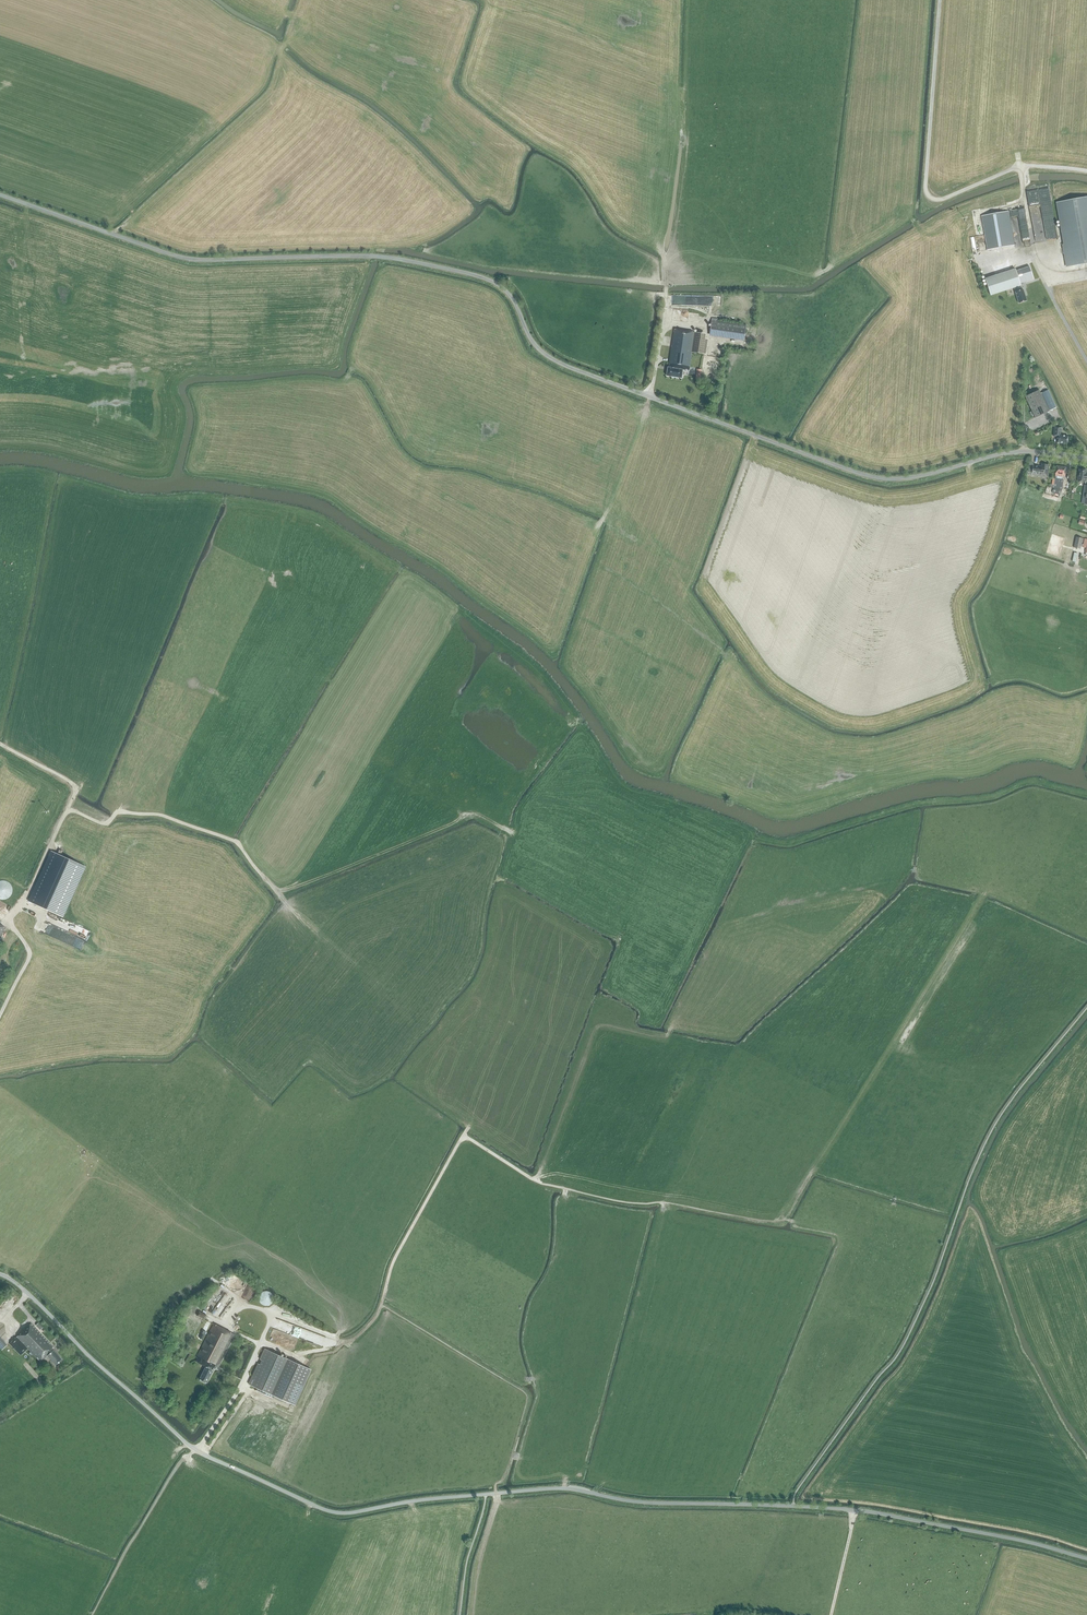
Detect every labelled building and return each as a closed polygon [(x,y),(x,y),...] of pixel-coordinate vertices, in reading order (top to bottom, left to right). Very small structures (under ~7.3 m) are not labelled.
[(1066,267),(1086,263),(1086,197),(1055,202),(1063,245),(1062,245),(1066,267)] [(1028,229),(1025,208),(1010,210),(1012,219),(1020,218),(1022,231),(1025,230),(1028,229)] [(981,216),(987,250),(1014,245),(1008,211),(981,216)] [(1029,266),(1016,271),(1020,283),(1033,279),(1029,266)] [(990,296),(1014,288),(1016,292),(1015,292),(1019,303),(1026,301),(1023,290),(1021,290),(1020,286),(1020,285),(1020,283),(1016,271),(1015,269),(985,279),(990,296)] [(709,336),(744,341),(746,325),(717,320),(717,319),(712,318),(709,336)] [(691,352),(702,354),(705,334),(674,329),(669,363),(669,367),(668,367),(666,376),(672,377),(675,378),(675,377),(681,378),(682,370),(688,371),(691,352)] [(1039,390),(1025,397),(1035,418),(1049,411),(1039,390)] [(1056,408),(1048,390),(1042,393),(1050,411),(1056,408)] [(1067,444),(1068,436),(1060,435),(1061,427),(1055,427),(1053,436),(1058,436),(1057,442),(1067,444)] [(1032,475),(1033,466),(1031,465),(1031,463),(1029,463),(1027,474),(1026,473),(1024,479),(1026,480),(1028,474),(1032,475)] [(1047,477),(1049,466),(1041,464),(1041,467),(1033,465),(1032,475),(1047,477)] [(1053,488),(1052,493),(1060,495),(1062,489),(1063,480),(1062,480),(1063,477),(1065,477),(1066,468),(1056,466),(1054,485),(1050,484),(1049,487),(1053,488)] [(1079,469),(1077,481),(1085,482),(1085,480),(1086,480),(1086,474),(1086,470),(1079,469)] [(1076,537),(1074,547),(1080,549),(1082,538),(1076,537)] [(84,866),(51,851),(28,901),(62,916),(84,866)] [(2,885),(0,886),(0,901),(14,895),(8,880),(1,882),(2,885)] [(12,932),(5,928),(0,925),(0,942),(4,945),(12,932)] [(83,939),(86,940),(89,930),(83,929),(81,938),(74,936),(72,944),(81,947),(83,939)] [(273,1301),(273,1298),(273,1296),(271,1293),(269,1292),(267,1291),(264,1291),(262,1292),(260,1293),(259,1296),(258,1298),(259,1301),(260,1303),(262,1304),(264,1305),(267,1305),(269,1304),(271,1303),(273,1301)] [(56,1364),(61,1359),(52,1348),(53,1347),(31,1323),(9,1343),(20,1355),(28,1348),(40,1362),(47,1355),(56,1364)] [(235,1334),(213,1324),(197,1355),(197,1356),(197,1357),(198,1357),(195,1361),(205,1366),(199,1379),(206,1383),(213,1370),(212,1370),(213,1368),(215,1369),(216,1366),(217,1366),(218,1364),(219,1365),(235,1334)] [(294,1405),(310,1369),(265,1349),(260,1359),(261,1360),(259,1364),(258,1364),(248,1384),(294,1405)]
